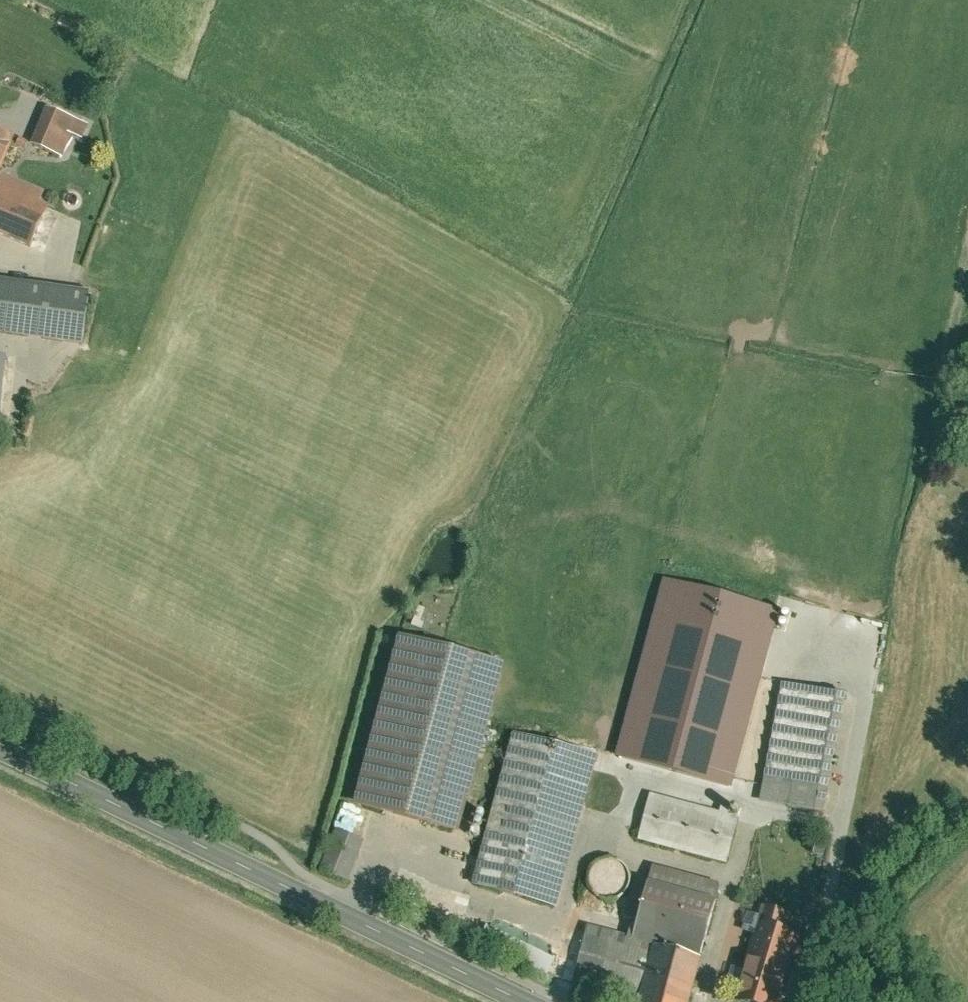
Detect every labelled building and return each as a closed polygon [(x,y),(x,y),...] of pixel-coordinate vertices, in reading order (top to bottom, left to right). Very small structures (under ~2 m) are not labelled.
[(91,124),(48,107),(34,143),(69,157),(78,136),(85,139),(91,124)] [(33,247),(36,240),(51,205),(53,200),(1,178),(19,136),(0,128),(0,233),(33,247)] [(88,347),(95,290),(86,289),(0,278),(0,335),(88,347)] [(0,355),(0,441),(4,441),(12,356),(0,355)] [(617,757),(735,789),(785,611),(668,578),(619,752),(617,757)] [(491,718),(504,667),(429,647),(405,640),(400,639),(380,709),(353,808),(458,836),(491,718)] [(849,698),(785,686),(762,804),(826,816),(849,698)] [(559,907),(597,756),(514,735),(475,885),(559,907)] [(745,800),(656,778),(640,839),(729,862),(745,800)] [(629,870),(624,863),(618,859),(610,858),(602,860),(595,865),(591,871),(590,880),(592,887),(597,894),(603,898),(612,899),(619,897),(626,892),(630,886),(631,877),(629,870)] [(724,884),(655,865),(634,940),(590,928),(574,986),(631,1001),(691,1001),(724,884)] [(801,934),(758,922),(736,1001),(782,1001),(801,934)] [(559,962),(491,928),(483,944),(551,978),(559,962)]
